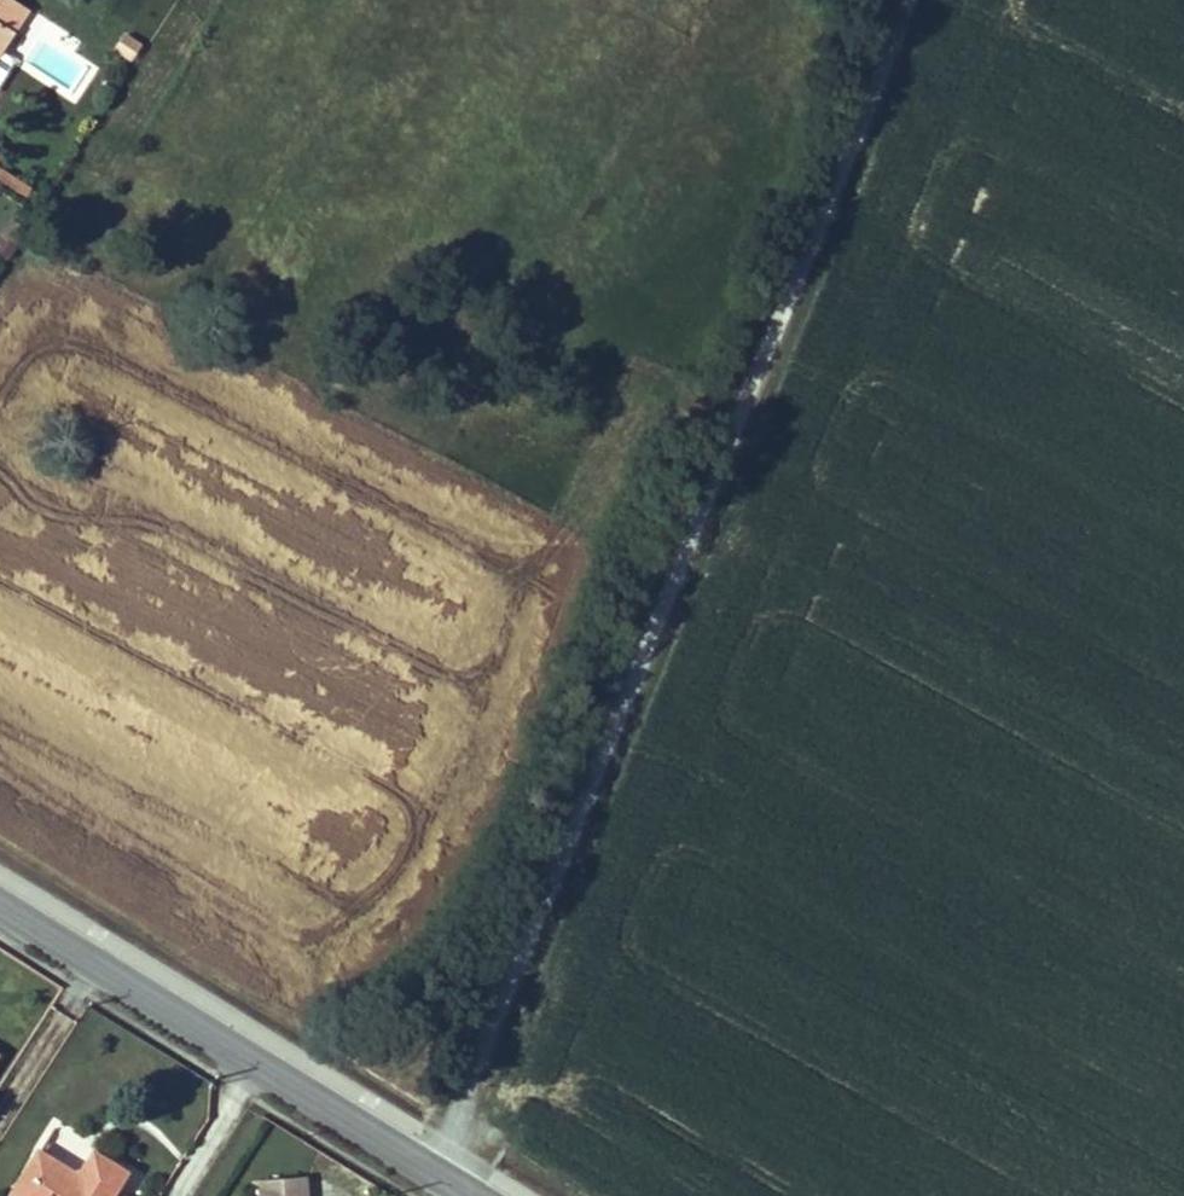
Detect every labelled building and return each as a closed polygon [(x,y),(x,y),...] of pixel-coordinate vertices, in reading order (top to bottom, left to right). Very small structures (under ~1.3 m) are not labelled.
[(14,24),(0,15),(0,45),(14,24)] [(122,32),(113,52),(135,61),(144,42),(122,32)] [(39,1150),(14,1193),(19,1195),(112,1195),(127,1172),(95,1152),(82,1171),(75,1173),(39,1150)] [(304,1175),(259,1179),(260,1195),(306,1195),(304,1175)]
